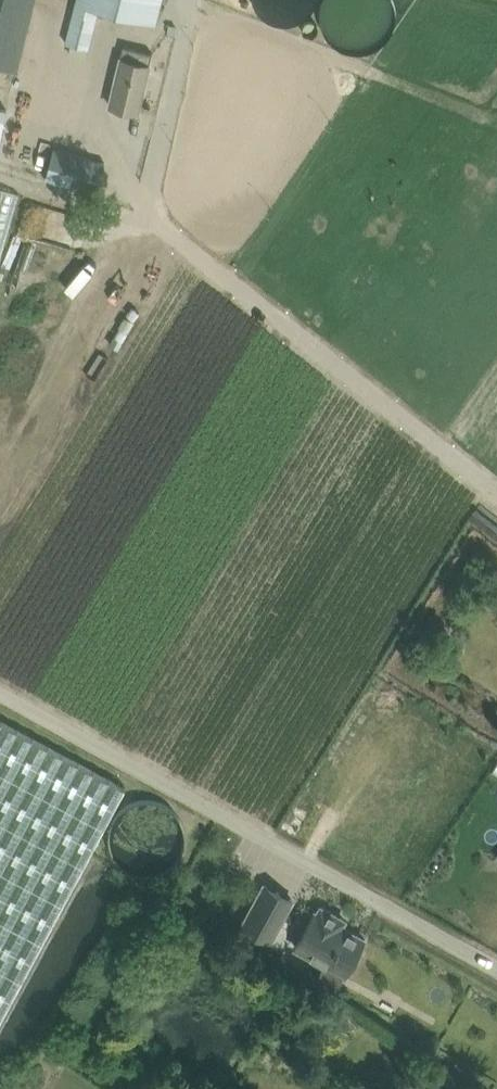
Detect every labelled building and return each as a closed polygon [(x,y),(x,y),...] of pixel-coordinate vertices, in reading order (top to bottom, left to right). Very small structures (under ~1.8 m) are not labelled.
[(17,69),(34,0),(0,0),(0,65),(17,69)] [(66,42),(88,48),(97,9),(155,23),(161,0),(75,0),(66,42)] [(252,2),(256,9),(258,12),(260,14),(262,16),(264,18),(267,19),(269,21),(272,22),(278,23),(280,24),(286,24),(289,23),(295,21),(298,21),(300,19),(303,18),(305,16),(307,14),(309,11),(311,9),(315,2),(316,0),(251,0),(252,2)] [(320,15),(320,18),(320,22),(322,28),(323,31),(325,34),(329,40),(331,42),(333,45),(339,48),(342,50),(345,51),(351,53),(355,53),(361,53),(364,53),(368,52),(371,51),(374,50),(382,45),(385,42),(389,37),(391,34),(392,31),(394,28),(395,25),(396,15),(395,5),(394,2),(393,0),(323,0),(322,2),(320,8),(320,12),(320,15)] [(318,28),(318,27),(318,26),(318,25),(317,24),(317,23),(316,22),(314,21),(313,20),(312,20),(308,20),(307,20),(306,21),(304,23),(303,24),(303,25),(303,29),(303,30),(303,31),(304,32),(305,33),(306,34),(307,35),(308,35),(309,35),(312,35),(313,35),(314,34),(315,34),(317,32),(317,31),(318,30),(318,29),(318,28)] [(152,52),(131,47),(126,46),(124,45),(121,55),(109,104),(117,106),(138,111),(152,52)] [(104,161),(83,156),(55,147),(46,179),(74,187),(95,193),(104,161)] [(24,192),(0,186),(0,294),(24,192)] [(26,226),(58,235),(64,210),(32,202),(26,226)] [(115,806),(125,787),(0,720),(0,1019),(115,806)] [(292,833),(306,811),(295,804),(281,827),(292,833)] [(265,884),(243,925),(270,940),(292,899),(265,884)] [(315,911),(296,947),(345,973),(350,964),(355,964),(362,952),(359,948),(364,939),(341,926),(344,919),(321,907),(317,913),(315,911)]
